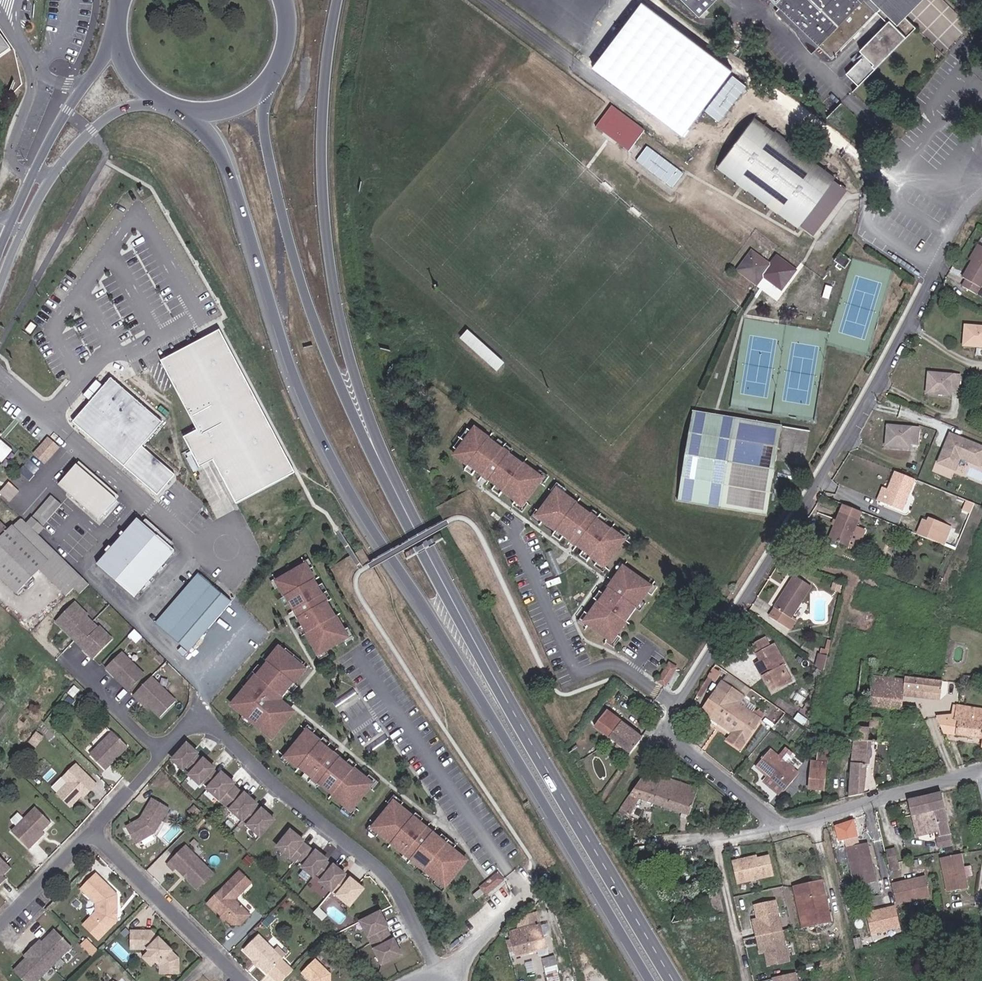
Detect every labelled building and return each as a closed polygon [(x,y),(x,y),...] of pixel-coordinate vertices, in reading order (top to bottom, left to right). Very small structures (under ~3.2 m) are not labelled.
[(699,16),(715,0),(682,0),(699,16)] [(838,54),(840,52),(839,51),(851,39),(858,32),(877,11),(887,21),(860,49),(865,54),(846,73),(859,84),(916,26),(902,12),(890,0),(771,0),(776,5),(779,1),(782,4),(775,11),(815,49),(819,46),(832,59),(837,53),(838,54)] [(913,0),(890,0),(902,12),(913,0)] [(860,35),(858,32),(851,39),(853,42),(860,35)] [(9,48),(0,35),(0,55),(9,48)] [(746,86),(731,76),(703,110),(718,121),(746,86)] [(611,107),(610,108),(643,132),(644,131),(611,107)] [(643,132),(610,108),(596,127),(603,132),(606,129),(618,138),(616,142),(628,151),(643,132)] [(834,177),(753,118),(716,167),(798,226),(800,224),(812,233),(844,188),(833,179),(834,177)] [(606,129),(603,132),(616,142),(618,138),(606,129)] [(682,174),(646,147),(636,161),(672,188),(682,174)] [(968,260),(971,262),(980,246),(977,244),(968,260)] [(971,262),(962,278),(965,280),(962,286),(976,294),(981,283),(981,247),(980,246),(971,262)] [(794,270),(776,256),(770,265),(751,252),(737,270),(756,284),(762,276),(780,289),(794,270)] [(850,261),(839,252),(833,262),(844,269),(850,261)] [(902,288),(909,292),(913,284),(905,280),(902,288)] [(31,334),(36,326),(31,322),(25,330),(31,334)] [(965,325),(963,345),(981,347),(981,327),(965,325)] [(504,364),(467,331),(461,338),(498,371),(504,364)] [(202,467),(214,461),(236,504),(293,475),(220,333),(164,362),(199,432),(187,438),(202,467)] [(959,375),(928,373),(926,392),(949,394),(950,391),(957,391),(959,375)] [(76,422),(124,465),(142,445),(162,424),(113,381),(76,422)] [(720,508),(735,418),(692,411),(677,500),(720,508)] [(781,425),(735,418),(720,508),(766,516),(781,425)] [(917,444),(918,428),(887,425),(885,445),(909,447),(909,444),(917,444)] [(483,478),(525,510),(548,480),(477,426),(454,456),(483,478)] [(950,433),(935,466),(956,475),(962,460),(981,468),(981,466),(981,447),(950,433)] [(47,438),(33,454),(45,464),(59,448),(47,438)] [(1,463),(12,450),(0,439),(0,462),(1,463)] [(124,465),(157,494),(175,475),(142,445),(124,465)] [(901,510),(913,479),(894,471),(887,490),(889,491),(884,504),(901,510)] [(65,494),(99,526),(120,503),(85,472),(65,494)] [(10,502),(19,491),(9,482),(0,493),(0,494),(10,502)] [(627,540),(557,487),(535,518),(607,572),(627,540)] [(884,504),(889,491),(887,490),(884,489),(879,502),(884,504)] [(51,494),(35,511),(45,520),(62,504),(51,494)] [(904,510),(909,512),(916,498),(910,496),(904,510)] [(969,515),(973,503),(966,500),(962,512),(969,515)] [(847,546),(861,512),(842,504),(828,538),(847,546)] [(45,520),(35,511),(30,517),(40,526),(45,520)] [(954,526),(924,514),(917,533),(947,545),(954,526)] [(40,526),(30,517),(25,523),(38,533),(42,527),(40,526)] [(16,594),(39,570),(65,596),(73,588),(79,593),(88,584),(54,550),(25,523),(21,519),(9,531),(0,522),(0,577),(16,594)] [(97,566),(136,598),(146,586),(149,588),(153,583),(150,581),(160,570),(163,571),(165,569),(163,567),(175,552),(137,519),(124,535),(122,533),(120,536),(122,537),(112,549),(110,548),(106,552),(108,554),(97,566)] [(958,548),(963,537),(955,533),(950,545),(958,548)] [(562,573),(552,550),(545,553),(555,576),(562,573)] [(319,586),(306,565),(276,582),(285,597),(290,605),(302,626),(307,634),(319,655),(349,637),(328,602),(319,586)] [(624,565),(582,623),(614,646),(656,588),(624,565)] [(157,624),(190,651),(231,602),(198,575),(157,624)] [(811,586),(794,576),(769,617),(790,630),(796,619),(792,616),(811,586)] [(323,583),(319,586),(328,602),(332,599),(323,583)] [(290,605),(285,597),(281,599),(285,607),(290,605)] [(55,623),(93,660),(112,640),(98,627),(97,628),(86,618),(87,616),(73,603),(55,623)] [(302,636),(307,634),(302,626),(298,628),(302,636)] [(136,642),(141,637),(134,630),(128,635),(136,642)] [(769,673),(763,676),(771,692),(787,683),(783,675),(785,673),(781,666),(778,667),(775,662),(780,659),(773,645),(768,647),(764,638),(751,646),(759,660),(765,668),(766,667),(769,673)] [(284,698),(306,671),(280,649),(264,668),(252,682),(237,699),(242,704),(238,709),(245,715),(254,723),(266,733),(271,728),(276,733),(290,717),(284,712),(288,707),(276,697),(278,693),(284,698)] [(127,690),(142,674),(121,653),(106,669),(127,690)] [(823,672),(826,656),(818,654),(815,666),(823,672)] [(755,662),(763,676),(769,673),(766,667),(765,668),(759,660),(755,662)] [(867,741),(877,741),(879,718),(867,718),(868,706),(900,709),(899,723),(914,724),(916,707),(901,705),(869,701),(872,676),(873,661),(861,660),(857,694),(852,740),(867,741)] [(658,684),(665,688),(677,669),(669,664),(658,684)] [(252,682),(264,668),(260,665),(248,679),(252,682)] [(718,674),(712,670),(708,676),(715,680),(718,674)] [(702,696),(712,678),(708,676),(698,693),(702,696)] [(869,701),(901,705),(904,688),(939,693),(941,681),(904,676),(904,679),(872,676),(869,701)] [(159,717),(174,701),(150,677),(132,695),(138,701),(140,698),(159,717)] [(735,728),(732,732),(727,740),(740,749),(760,719),(736,702),(741,695),(722,682),(704,707),(735,728)] [(338,709),(358,694),(355,689),(335,704),(338,709)] [(238,709),(242,704),(237,699),(233,705),(238,709)] [(594,726),(629,754),(642,737),(600,704),(582,728),(588,733),(594,726)] [(936,717),(942,732),(981,738),(981,710),(952,704),(950,715),(936,717)] [(294,712),(288,707),(284,712),(290,717),(294,712)] [(702,711),(732,732),(735,728),(704,707),(702,711)] [(250,726),(254,723),(245,715),(242,719),(250,726)] [(272,738),(276,733),(271,728),(266,733),(272,738)] [(354,810),(375,784),(356,769),(348,763),(342,758),(343,758),(336,752),(335,753),(329,748),(322,742),(308,731),(287,757),(307,773),(321,784),(354,810)] [(40,744),(45,737),(40,732),(34,739),(40,744)] [(93,756),(109,771),(120,759),(119,758),(121,756),(122,757),(131,748),(116,733),(93,756)] [(391,740),(388,735),(368,750),(371,755),(391,740)] [(332,744),(325,738),(322,742),(329,748),(332,744)] [(848,796),(863,793),(867,741),(852,740),(848,796)] [(195,773),(206,762),(199,756),(201,755),(190,745),(176,761),(186,770),(189,767),(195,773)] [(798,773),(769,749),(756,766),(767,776),(763,782),(778,795),(782,790),(784,791),(798,773)] [(356,769),(359,765),(351,759),(348,763),(356,769)] [(195,773),(193,776),(202,785),(205,782),(212,788),(223,777),(216,771),(218,770),(207,760),(206,762),(195,773)] [(826,770),(827,763),(811,761),(810,768),(826,770)] [(59,794),(72,807),(83,796),(85,798),(98,785),(79,765),(65,778),(70,783),(59,794)] [(808,788),(824,790),(826,770),(810,768),(808,788)] [(645,771),(620,809),(630,815),(638,798),(688,815),(697,788),(645,771)] [(321,784),(307,773),(304,777),(318,788),(321,784)] [(228,806),(241,791),(236,786),(230,781),(231,780),(225,774),(223,777),(212,788),(211,790),(228,806)] [(258,807),(260,805),(253,799),(252,801),(246,796),(241,791),(228,806),(245,821),(258,807)] [(953,845),(941,793),(908,801),(912,817),(916,837),(938,832),(939,837),(935,838),(938,848),(953,845)] [(171,810),(154,801),(143,822),(128,831),(139,847),(157,835),(171,810)] [(415,817),(396,801),(375,828),(400,847),(414,858),(421,864),(428,869),(434,875),(436,873),(443,878),(461,857),(454,851),(455,849),(451,845),(435,832),(422,822),(415,817)] [(263,837),(277,821),(271,815),(270,817),(264,811),(258,807),(245,821),(263,837)] [(31,849),(37,843),(35,841),(44,832),(53,823),(37,808),(13,832),(31,849)] [(425,818),(418,813),(415,817),(422,822),(425,818)] [(454,841),(438,828),(435,832),(451,845),(454,841)] [(299,864),(311,848),(305,843),(299,838),(300,836),(293,831),(280,848),(299,864)] [(35,841),(37,843),(46,834),(44,832),(35,841)] [(876,882),(867,843),(846,848),(854,887),(876,882)] [(191,876),(208,865),(189,846),(171,865),(177,871),(180,869),(185,874),(187,873),(191,876)] [(414,858),(400,847),(397,851),(411,862),(414,858)] [(329,862),(330,861),(319,851),(318,853),(311,848),(299,864),(316,877),(329,862)] [(899,864),(895,849),(886,851),(889,866),(899,864)] [(15,870),(0,854),(0,884),(15,870)] [(948,892),(961,889),(960,882),(966,880),(960,854),(955,855),(940,858),(948,892)] [(739,883),(772,876),(769,857),(753,860),(752,857),(734,861),(739,883)] [(347,877),(348,875),(337,866),(335,867),(329,862),(316,877),(335,892),(347,877)] [(424,873),(428,869),(421,864),(418,868),(424,873)] [(217,873),(208,865),(191,876),(191,877),(191,880),(201,890),(217,873)] [(490,893),(506,879),(501,873),(484,887),(490,893)] [(88,926),(102,941),(125,917),(121,897),(99,876),(85,890),(100,905),(100,913),(88,926)] [(352,881),(347,877),(335,892),(353,907),(367,890),(360,885),(359,886),(352,881)] [(929,892),(925,878),(892,886),(896,905),(923,900),(921,893),(929,892)] [(255,884),(250,879),(246,883),(251,888),(255,884)] [(968,888),(966,880),(960,882),(961,889),(968,888)] [(831,921),(822,881),(794,887),(802,927),(831,921)] [(211,905),(224,918),(226,916),(230,920),(236,926),(244,926),(253,916),(244,907),(250,901),(233,883),(211,905)] [(480,899),(487,893),(484,889),(477,895),(480,899)] [(930,898),(929,892),(921,893),(923,900),(930,898)] [(756,927),(758,937),(783,932),(777,902),(757,907),(761,926),(756,927)] [(327,916),(320,910),(316,915),(323,921),(327,916)] [(383,913),(364,923),(374,944),(392,935),(389,929),(385,922),(387,921),(383,913)] [(524,917),(527,926),(540,923),(537,913),(524,917)] [(540,923),(527,926),(509,931),(516,956),(547,947),(540,923)] [(56,930),(43,943),(58,961),(72,947),(56,930)] [(165,974),(183,974),(183,960),(175,953),(177,951),(163,937),(160,941),(155,937),(157,934),(155,932),(136,932),(136,950),(148,950),(150,952),(152,951),(154,953),(147,959),(156,967),(162,961),(164,964),(163,965),(165,967),(165,974)] [(783,932),(758,937),(760,947),(765,946),(769,965),(790,961),(783,932)] [(286,960),(261,936),(247,951),(271,975),(272,974),(279,980),(287,980),(296,972),(285,961),(286,960)] [(43,943),(41,944),(39,942),(28,953),(31,955),(16,970),(27,980),(38,980),(58,961),(43,943)] [(572,974),(560,977),(555,957),(542,960),(547,980),(573,980),(572,974)] [(318,960),(305,974),(312,980),(332,980),(331,973),(318,960)]
